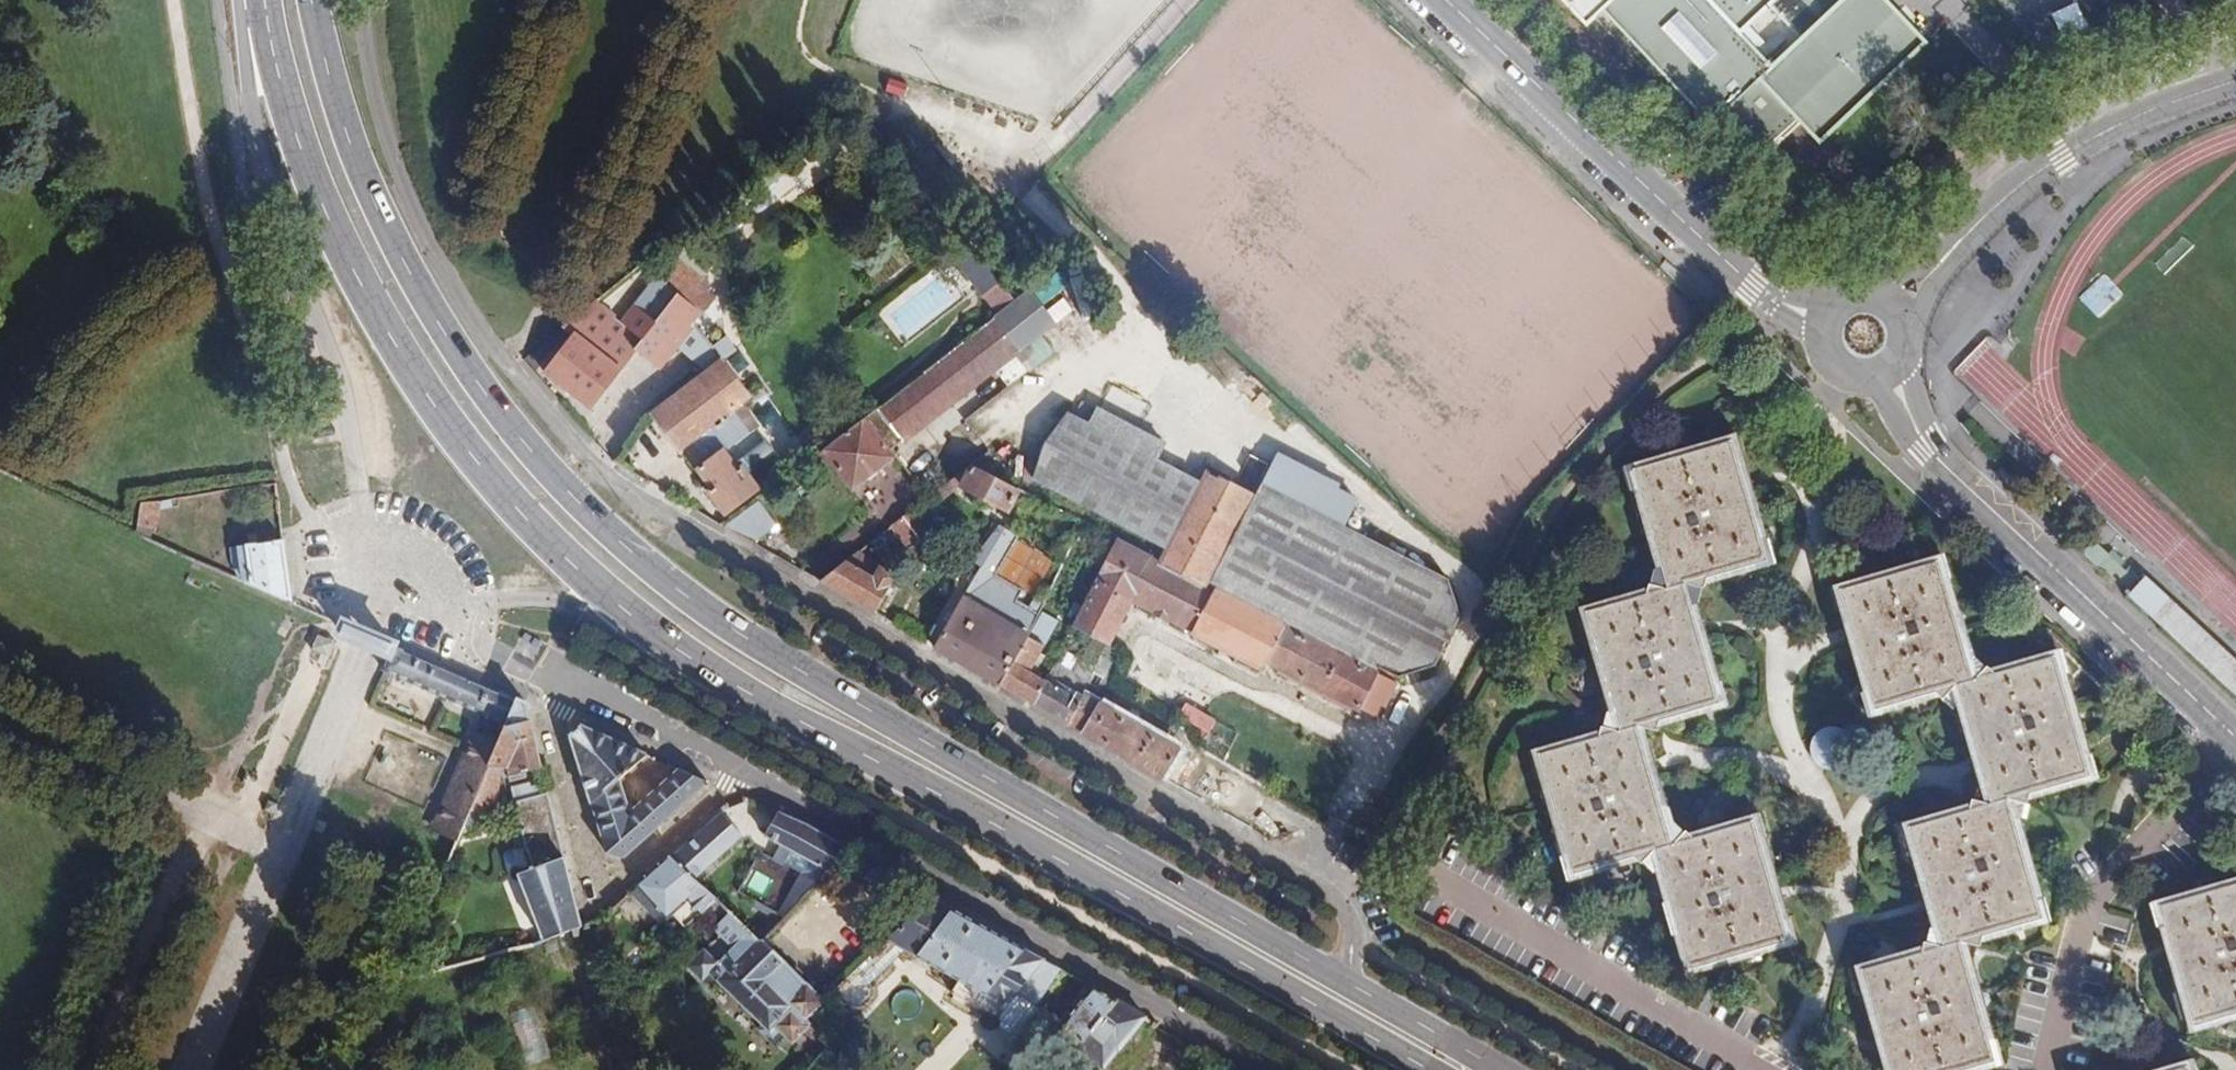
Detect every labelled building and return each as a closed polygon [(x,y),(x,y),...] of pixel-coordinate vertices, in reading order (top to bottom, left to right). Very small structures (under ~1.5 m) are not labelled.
[(1710,131),(1717,124),(1757,166),(1783,142),(1778,137),(1796,120),(1802,125),(1821,146),(1925,45),(1882,0),(1617,0),(1601,16),(1710,131)] [(2024,36),(2060,0),(1988,0),(2024,36)] [(1778,137),(1783,142),(1802,125),(1796,120),(1778,137)] [(1860,122),(1844,137),(1876,169),(1892,154),(1860,122)] [(1001,283),(962,233),(943,248),(982,297),(1001,283)] [(1087,299),(1069,260),(1047,277),(1016,302),(883,404),(826,449),(855,487),(896,456),(892,451),(991,372),(1087,299)] [(2100,318),(2124,293),(2103,273),(2079,298),(2100,318)] [(595,302),(557,332),(569,342),(546,371),(592,406),(636,349),(659,366),(701,312),(663,282),(642,308),(636,303),(621,322),(595,302)] [(734,336),(717,341),(721,358),(739,353),(734,336)] [(672,444),(633,473),(648,481),(687,450),(740,408),(746,404),(715,363),(649,415),(672,444)] [(1170,544),(1201,481),(1160,461),(1171,440),(1100,405),(1092,421),(1071,411),(1038,479),(1170,544)] [(740,408),(687,450),(699,467),(697,469),(713,488),(710,490),(727,511),(759,487),(733,452),(728,456),(722,449),(753,424),(740,408)] [(1734,441),(1635,469),(1646,506),(1667,587),(1587,610),(1621,729),(1539,753),(1573,874),(1655,851),(1688,970),(1787,941),(1772,886),(1753,820),(1671,843),(1651,770),(1639,727),(1720,703),(1700,631),(1687,585),(1769,562),(1748,487),(1734,441)] [(1019,489),(975,466),(973,465),(904,518),(938,558),(956,570),(964,560),(945,547),(922,518),(963,487),(1007,510),(1019,489)] [(1111,643),(1112,641),(1133,599),(1150,607),(1261,665),(1265,659),(1301,676),(1360,707),(1379,672),(1205,580),(1250,495),(1207,472),(1201,481),(1170,544),(1159,561),(1116,538),(1073,623),(1078,626),(1111,643)] [(1401,677),(1437,668),(1444,619),(1449,577),(1374,538),(1265,482),(1215,577),(1289,618),(1401,677)] [(761,500),(726,526),(753,541),(778,522),(761,500)] [(132,504),(129,526),(148,529),(153,504),(132,504)] [(1084,522),(1070,515),(1052,551),(1054,552),(1017,625),(963,595),(935,646),(1001,685),(1002,682),(1012,663),(1026,636),(1084,522)] [(904,518),(892,527),(908,548),(901,559),(926,576),(938,558),(904,518)] [(999,546),(1009,527),(995,520),(972,560),(1007,579),(1020,558),(999,546)] [(244,576),(291,598),(283,535),(241,541),(244,576)] [(2123,590),(2153,618),(2193,654),(2235,694),(2235,660),(2206,633),(2150,580),(2148,582),(2113,548),(2108,553),(2100,546),(2098,547),(2126,573),(2128,576),(2123,590)] [(857,553),(822,580),(876,610),(896,574),(857,553)] [(1843,588),(1858,643),(1877,710),(1958,686),(1978,756),(1991,807),(1910,829),(1930,901),(1942,948),(1860,970),(1880,1041),(1888,1069),(1969,1069),(1994,1063),(1961,945),(2044,921),(2012,804),(2095,779),(2058,656),(1976,680),(1944,561),(1843,588)] [(1444,619),(1437,668),(1440,667),(1465,618),(1452,578),(1450,576),(1449,577),(1444,619)] [(362,624),(326,609),(324,614),(318,630),(352,645),(378,656),(381,647),(386,635),(362,624)] [(1078,626),(1073,623),(1070,629),(1075,632),(1078,626)] [(1105,655),(1111,643),(1078,626),(1075,632),(1070,629),(1066,636),(1105,655)] [(1012,663),(1002,682),(1029,698),(1040,677),(1036,676),(1039,670),(1032,665),(1043,644),(1026,636),(1012,663)] [(379,666),(503,721),(515,693),(389,641),(386,648),(379,666)] [(1072,723),(1164,776),(1180,748),(1095,699),(1121,647),(1112,641),(1111,643),(1105,655),(1094,678),(1083,701),(1072,723)] [(1037,698),(1072,723),(1083,701),(1094,678),(1061,663),(1054,676),(1047,674),(1037,698)] [(1379,672),(1360,707),(1379,718),(1399,683),(1379,672)] [(525,696),(515,693),(503,721),(492,748),(468,806),(496,799),(502,763),(506,761),(509,770),(541,762),(525,696)] [(1189,704),(1182,718),(1215,735),(1222,720),(1189,704)] [(591,796),(646,748),(582,721),(572,730),(591,796)] [(430,826),(455,836),(468,806),(492,748),(466,736),(430,826)] [(680,762),(634,803),(652,824),(708,774),(680,762)] [(514,795),(547,786),(545,778),(530,782),(529,778),(512,782),(514,795)] [(634,803),(601,833),(606,848),(621,852),(652,824),(634,803)] [(808,885),(849,842),(804,815),(777,804),(764,826),(816,856),(799,876),(808,885)] [(669,850),(638,878),(667,910),(696,886),(712,901),(719,896),(669,850)] [(581,918),(564,851),(518,865),(527,913),(533,939),(581,921),(581,918)] [(747,888),(768,899),(777,881),(757,870),(747,888)] [(2163,903),(2178,954),(2180,962),(2198,1025),(2235,1015),(2235,883),(2163,903)] [(924,900),(917,906),(889,931),(959,972),(953,985),(998,1011),(1020,986),(1038,996),(1038,994),(1060,962),(931,889),(924,900)] [(761,934),(719,896),(712,901),(725,912),(715,923),(720,928),(691,960),(704,972),(710,966),(765,1018),(759,1025),(778,1042),(789,1030),(794,1036),(814,1017),(807,1010),(825,992),(823,990),(764,933),(761,934)] [(533,939),(527,913),(468,929),(474,954),(533,939)] [(1117,994),(1092,980),(1058,1025),(1072,1035),(1067,1041),(1073,1047),(1082,1036),(1092,1024),(1117,994)] [(1145,1011),(1117,994),(1092,1024),(1112,1039),(1118,1044),(1145,1011)] [(513,1014),(532,1066),(552,1058),(534,1007),(513,1014)] [(1112,1039),(1092,1024),(1082,1036),(1102,1051),(1112,1039)]
